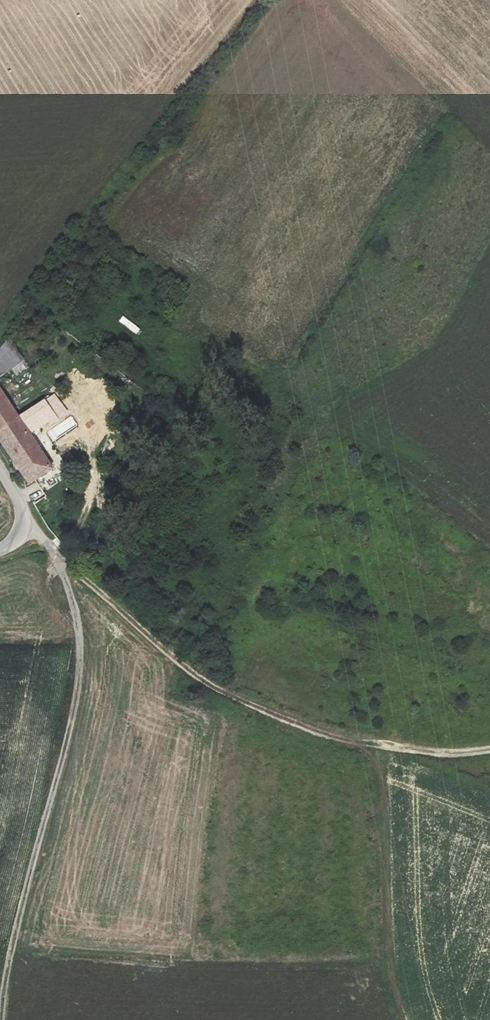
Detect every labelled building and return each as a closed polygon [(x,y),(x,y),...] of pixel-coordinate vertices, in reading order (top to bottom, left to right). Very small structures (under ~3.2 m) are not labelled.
[(9,365),(20,357),(7,338),(0,346),(0,371),(9,365)] [(20,357),(9,365),(14,373),(25,365),(20,357)] [(0,390),(0,428),(18,416),(0,390)] [(0,428),(0,440),(27,481),(51,465),(23,424),(42,411),(48,419),(61,410),(50,393),(18,416),(0,428)] [(35,503),(46,496),(40,486),(29,492),(35,503)]
